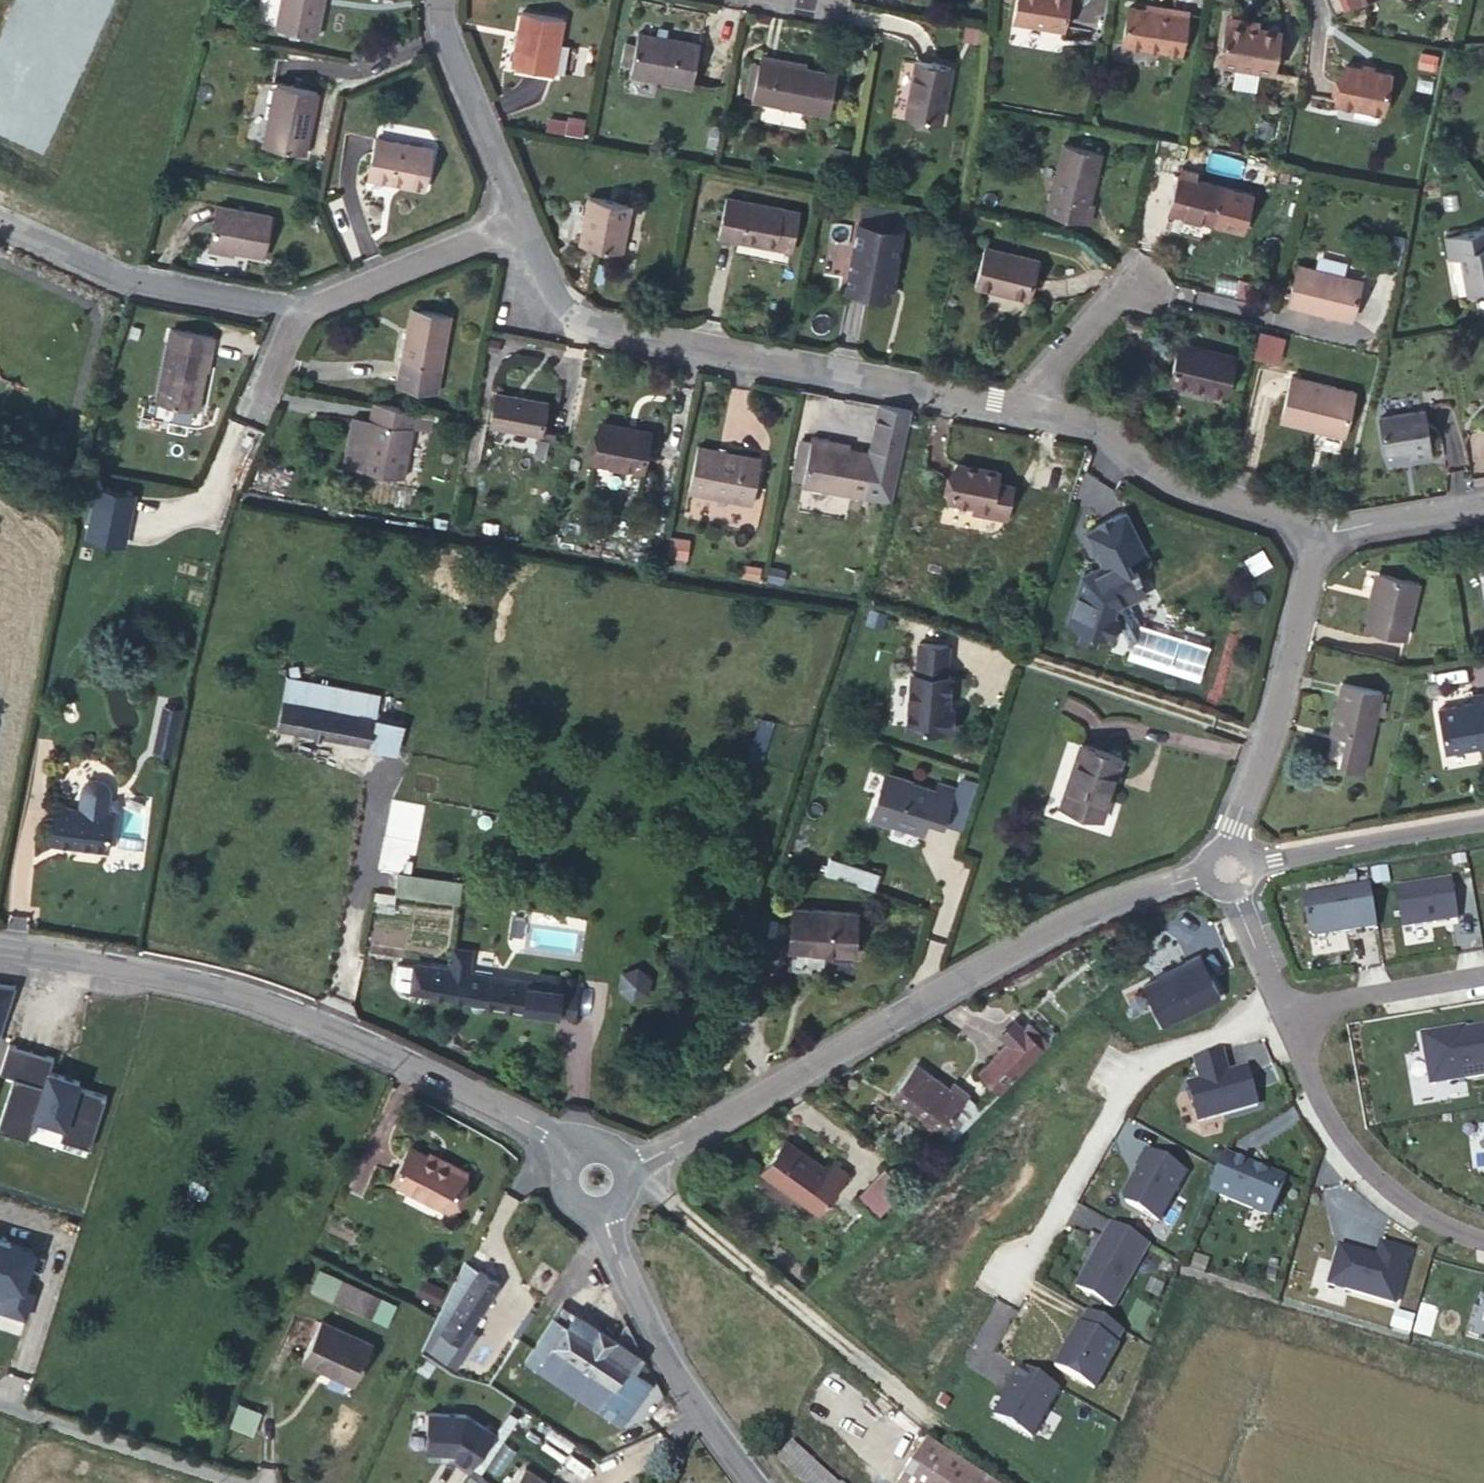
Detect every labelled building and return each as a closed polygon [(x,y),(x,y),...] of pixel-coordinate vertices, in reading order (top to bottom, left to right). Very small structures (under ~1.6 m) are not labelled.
[(276,27),(317,34),(324,0),(281,0),(276,27)] [(1012,20),(1065,30),(1070,0),(1016,0),(1012,20)] [(1147,10),(1173,13),(1173,8),(1148,4),(1147,10)] [(1173,13),(1147,10),(1128,6),(1122,43),(1181,53),(1189,11),(1173,8),(1173,13)] [(522,10),(512,65),(554,73),(564,18),(522,10)] [(1281,30),(1225,21),(1219,62),(1274,72),(1281,30)] [(632,62),(631,73),(692,84),(700,43),(638,32),(638,34),(632,62)] [(632,62),(638,34),(631,33),(629,42),(626,41),(623,60),(632,62)] [(1473,46),(1473,56),(1483,56),(1483,46),(1473,46)] [(761,54),(760,59),(806,69),(807,64),(761,54)] [(829,115),(837,74),(806,69),(760,59),(759,64),(753,95),(752,99),(829,115)] [(951,67),(917,60),(907,112),(941,118),(951,67)] [(753,95),(759,64),(753,63),(747,94),(753,95)] [(1392,74),(1345,64),(1337,102),(1384,112),(1392,74)] [(318,92),(276,84),(264,145),(305,153),(318,92)] [(549,119),(547,128),(582,135),(584,125),(549,119)] [(721,125),(713,123),(709,143),(716,145),(721,125)] [(1072,135),(1070,145),(1090,150),(1092,140),(1072,135)] [(425,188),(433,148),(376,137),(368,176),(425,188)] [(1102,152),(1090,150),(1070,145),(1063,143),(1046,212),(1089,222),(1093,204),(1090,202),(1102,152)] [(846,164),(849,150),(835,147),(832,162),(846,164)] [(1451,155),(1437,156),(1438,170),(1452,170),(1451,155)] [(1266,169),(1248,164),(1244,179),(1264,183),(1266,169)] [(1214,222),(1223,186),(1178,174),(1169,210),(1214,222)] [(631,203),(589,195),(579,243),(622,251),(631,203)] [(777,247),(786,208),(726,196),(718,236),(777,247)] [(264,256),(273,215),(217,205),(209,245),(264,256)] [(792,250),(800,211),(786,208),(777,247),(792,250)] [(905,232),(855,225),(843,295),(891,305),(905,232)] [(1449,259),(1461,257),(1467,294),(1483,291),(1483,229),(1445,235),(1449,259)] [(985,246),(975,283),(1029,297),(1039,260),(985,246)] [(1351,318),(1361,280),(1297,264),(1288,303),(1351,318)] [(451,315),(412,308),(397,386),(437,393),(451,315)] [(171,329),(157,402),(197,410),(205,370),(207,371),(213,337),(171,329)] [(1254,355),(1268,359),(1275,334),(1260,330),(1254,355)] [(1278,361),(1285,336),(1275,334),(1268,359),(1278,361)] [(1225,392),(1235,355),(1180,341),(1171,378),(1225,392)] [(1345,430),(1355,391),(1292,375),(1281,419),(1316,428),(1318,423),(1345,430)] [(549,400),(496,390),(489,424),(542,434),(549,400)] [(404,477),(414,427),(418,409),(373,401),(369,420),(353,416),(343,466),(404,477)] [(873,452),(865,498),(890,502),(913,409),(881,403),(869,451),(873,452)] [(433,412),(418,409),(414,427),(429,430),(433,412)] [(1431,453),(1424,409),(1379,416),(1385,453),(1409,449),(1410,457),(1431,453)] [(642,469),(650,431),(601,421),(594,460),(642,469)] [(1318,423),(1316,428),(1344,435),(1345,430),(1318,423)] [(812,435),(811,439),(804,481),(803,486),(865,498),(873,452),(828,443),(829,438),(812,435)] [(804,481),(811,439),(801,438),(794,479),(804,481)] [(752,503),(761,458),(698,446),(689,491),(752,503)] [(1000,471),(958,462),(950,499),(974,504),(991,508),(990,514),(1007,517),(1014,485),(998,481),(1000,471)] [(991,508),(974,504),(973,510),(990,514),(991,508)] [(1083,576),(1067,623),(1083,628),(1079,641),(1097,647),(1101,634),(1116,640),(1121,625),(1130,648),(1128,658),(1198,681),(1209,647),(1139,625),(1130,603),(1147,595),(1138,578),(1141,576),(1138,569),(1134,571),(1133,568),(1151,559),(1127,512),(1087,533),(1106,570),(1097,574),(1095,570),(1083,576)] [(689,539),(674,537),(671,555),(687,557),(689,539)] [(759,577),(761,567),(743,565),(742,574),(759,577)] [(785,570),(770,566),(768,578),(783,581),(785,570)] [(1419,581),(1379,572),(1365,628),(1406,637),(1419,581)] [(912,673),(906,728),(952,732),(954,709),(948,709),(951,676),(946,676),(949,646),(919,643),(916,673),(912,673)] [(376,716),(380,696),(286,679),(282,700),(376,716)] [(1382,690),(1341,682),(1330,732),(1346,736),(1340,766),(1364,771),(1382,690)] [(1480,748),(1483,747),(1483,694),(1470,697),(1471,702),(1461,703),(1462,705),(1457,706),(1455,704),(1438,707),(1446,751),(1480,745),(1480,748)] [(376,716),(282,700),(277,727),(369,745),(376,716)] [(154,751),(169,755),(179,709),(165,706),(154,751)] [(400,724),(376,716),(369,745),(393,751),(400,724)] [(761,764),(774,721),(761,717),(747,760),(761,764)] [(1122,756),(1081,743),(1061,804),(1102,818),(1122,756)] [(911,780),(885,772),(870,817),(890,824),(891,822),(917,830),(918,826),(925,828),(927,819),(943,824),(955,789),(938,783),(936,791),(910,783),(911,780)] [(74,845),(109,849),(113,812),(108,812),(110,793),(110,787),(107,782),(101,779),(89,778),(83,779),(79,783),(77,789),(75,808),(56,805),(51,837),(74,840),(74,845)] [(51,837),(51,843),(74,845),(74,840),(51,837)] [(839,877),(844,861),(830,857),(824,873),(839,877)] [(844,861),(839,877),(875,889),(880,873),(844,861)] [(395,894),(459,902),(462,882),(398,874),(395,894)] [(1449,877),(1396,886),(1403,926),(1456,917),(1449,877)] [(1377,927),(1370,886),(1303,897),(1309,934),(1314,938),(1377,927)] [(854,953),(857,912),(793,906),(790,947),(822,950),(822,947),(829,948),(829,951),(854,953)] [(449,971),(430,968),(398,963),(395,983),(399,988),(483,1006),(575,1016),(579,978),(562,976),(561,987),(468,974),(472,949),(452,946),(450,964),(449,971)] [(1218,995),(1198,952),(1157,971),(1159,975),(1145,982),(1164,1022),(1218,995)] [(431,962),(430,968),(449,971),(450,964),(431,962)] [(0,983),(0,1035),(16,985),(0,983)] [(980,1070),(1000,1091),(1049,1042),(1021,1013),(1006,1028),(1014,1036),(980,1070)] [(1456,1033),(1457,1039),(1483,1035),(1483,1028),(1456,1033)] [(1422,1036),(1430,1085),(1483,1076),(1483,1035),(1457,1039),(1456,1033),(1455,1031),(1422,1036)] [(9,1043),(0,1071),(0,1073),(14,1077),(0,1121),(0,1131),(26,1139),(35,1111),(64,1120),(58,1138),(88,1148),(105,1095),(78,1086),(79,1080),(49,1071),(54,1057),(9,1043)] [(1227,1074),(1222,1051),(1197,1058),(1204,1080),(1191,1084),(1200,1120),(1258,1104),(1248,1068),(1227,1074)] [(950,1088),(915,1063),(893,1094),(941,1130),(967,1096),(969,1093),(954,1082),(950,1088)] [(981,1110),(967,1096),(941,1130),(953,1139),(981,1110)] [(828,1169),(785,1138),(762,1170),(819,1212),(848,1173),(832,1162),(828,1169)] [(391,1180),(446,1209),(465,1171),(441,1158),(439,1162),(408,1146),(391,1180)] [(1188,1172),(1148,1149),(1141,1162),(1145,1164),(1128,1193),(1130,1199),(1162,1218),(1188,1172)] [(1285,1179),(1225,1154),(1210,1192),(1270,1217),(1285,1179)] [(904,1187),(886,1169),(858,1198),(876,1215),(904,1187)] [(660,1228),(668,1221),(656,1211),(650,1219),(660,1228)] [(1150,1246),(1111,1224),(1076,1287),(1115,1309),(1150,1246)] [(0,1237),(0,1294),(5,1296),(1,1309),(26,1317),(35,1290),(24,1287),(36,1249),(0,1237)] [(1377,1258),(1339,1247),(1328,1285),(1395,1304),(1410,1252),(1381,1244),(1377,1258)] [(479,1269),(429,1350),(455,1367),(478,1333),(470,1328),(499,1282),(479,1269)] [(380,1297),(321,1270),(312,1288),(372,1316),(380,1297)] [(423,1279),(417,1293),(437,1302),(443,1289),(423,1279)] [(644,1357),(562,1302),(525,1361),(610,1419),(618,1409),(628,1417),(652,1383),(635,1371),(644,1357)] [(1124,1331),(1089,1312),(1082,1325),(1079,1323),(1055,1367),(1094,1389),(1118,1346),(1116,1344),(1124,1331)] [(373,1344),(321,1320),(303,1359),(355,1383),(373,1344)] [(447,1367),(429,1355),(413,1379),(431,1391),(447,1367)] [(1033,1438),(1060,1389),(1019,1366),(1011,1380),(1014,1382),(1006,1395),(994,1416),(1033,1438)] [(1014,1382),(1011,1380),(1004,1394),(1006,1395),(1014,1382)] [(262,1413),(239,1404),(231,1425),(254,1434),(262,1413)] [(469,1414),(428,1412),(426,1456),(453,1458),(469,1477),(486,1460),(500,1436),(469,1414)] [(927,1441),(900,1482),(993,1482),(927,1441)] [(806,1482),(840,1482),(793,1442),(778,1459),(806,1482)] [(514,1482),(550,1482),(526,1466),(514,1482)]
